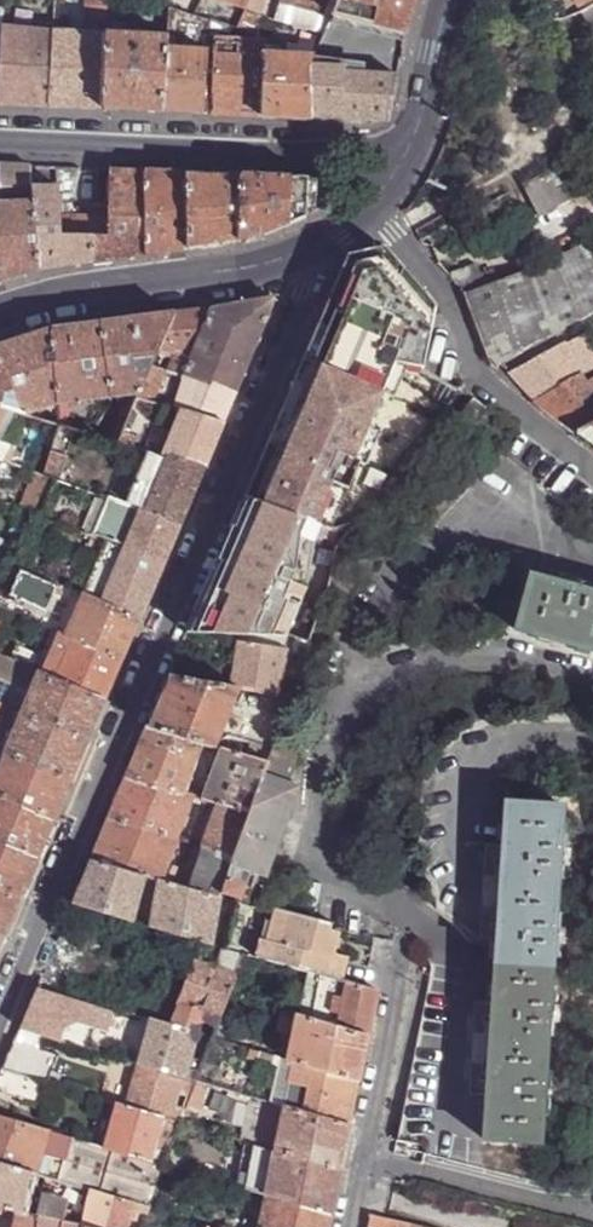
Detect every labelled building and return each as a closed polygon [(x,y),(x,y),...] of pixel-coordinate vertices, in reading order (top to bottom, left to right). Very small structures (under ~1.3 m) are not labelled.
[(54,0),(42,0),(41,16),(53,18),(54,0)] [(106,0),(94,0),(93,26),(105,26),(106,0)] [(244,13),(250,0),(213,0),(244,13)] [(244,13),(259,18),(267,0),(250,0),(244,13)] [(342,0),(284,0),(281,6),(333,19),(342,0)] [(333,19),(406,37),(413,11),(416,0),(342,0),(333,19)] [(582,10),(592,28),(592,5),(582,10)] [(203,117),(212,22),(170,10),(167,39),(160,115),(179,116),(203,117)] [(259,18),(244,13),(236,31),(251,37),(259,18)] [(48,110),(52,32),(1,29),(0,61),(0,108),(22,109),(48,110)] [(78,111),(103,112),(105,35),(52,32),(48,110),(78,111)] [(125,113),(160,115),(167,39),(105,35),(103,112),(125,113)] [(264,58),(265,48),(215,46),(212,118),(239,119),(260,119),(264,58)] [(286,121),(310,122),(309,91),(308,74),(314,60),(264,58),(260,119),(286,121)] [(308,74),(309,91),(335,90),(335,66),(314,60),(308,74)] [(310,122),(336,123),(335,90),(309,91),(310,122)] [(0,208),(0,286),(7,283),(28,277),(38,274),(32,190),(31,170),(0,169),(0,197),(1,208),(0,208)] [(553,172),(446,226),(457,249),(503,240),(571,203),(553,172)] [(86,223),(88,240),(92,266),(115,263),(146,258),(145,176),(107,174),(104,222),(86,223)] [(186,177),(145,176),(146,258),(168,255),(188,253),(186,177)] [(220,178),(186,177),(188,253),(214,249),(238,246),(240,179),(220,178)] [(276,181),(240,179),(238,246),(248,243),(266,238),(284,231),(305,222),(307,183),(276,181)] [(59,192),(32,190),(38,274),(67,270),(92,266),(88,240),(62,241),(61,223),(59,192)] [(86,223),(61,223),(62,241),(88,240),(86,223)] [(465,296),(475,322),(492,368),(494,368),(500,364),(501,365),(592,312),(592,267),(581,244),(484,288),(475,266),(449,276),(465,296)] [(353,292),(335,332),(421,369),(429,300),(416,284),(384,246),(371,249),(353,292)] [(348,254),(318,323),(335,332),(353,292),(371,249),(348,254)] [(226,309),(210,312),(181,379),(190,382),(233,398),(273,303),(272,300),(226,309)] [(429,300),(421,369),(461,389),(463,387),(456,368),(433,305),(429,300)] [(181,379),(210,312),(184,315),(171,317),(156,350),(172,356),(165,373),(168,374),(181,379)] [(135,398),(149,367),(156,350),(171,317),(154,319),(145,320),(132,321),(107,325),(98,326),(105,401),(135,398)] [(318,323),(311,341),(328,348),(335,332),(318,323)] [(61,404),(105,401),(98,326),(87,328),(63,331),(51,332),(50,405),(61,404)] [(50,405),(51,332),(34,337),(0,348),(0,410),(5,411),(25,418),(50,405)] [(328,348),(311,341),(295,376),(308,381),(299,402),(294,413),(282,408),(280,412),(358,445),(393,363),(395,358),(335,332),(328,348)] [(579,375),(565,345),(564,346),(561,343),(508,373),(525,392),(533,401),(579,375)] [(152,403),(168,374),(165,373),(149,367),(135,398),(152,403)] [(533,401),(539,406),(582,382),(579,375),(533,401)] [(295,376),(282,408),(294,413),(299,402),(308,381),(295,376)] [(592,422),(592,377),(582,382),(539,406),(558,420),(575,433),(592,422)] [(227,412),(233,398),(190,382),(181,412),(222,425),(227,412)] [(491,411),(472,396),(459,414),(477,428),(491,411)] [(174,430),(169,441),(163,439),(156,456),(203,470),(212,447),(222,425),(181,412),(165,407),(158,424),(174,430)] [(358,445),(280,412),(266,444),(276,449),(274,453),(272,459),(346,487),(357,462),(352,460),(358,445)] [(116,444),(132,449),(141,427),(126,420),(116,444)] [(575,433),(592,447),(592,422),(575,433)] [(262,455),(272,459),(274,453),(276,449),(266,444),(262,455)] [(6,451),(7,449),(0,446),(0,463),(6,465),(12,453),(6,451)] [(65,459),(46,452),(37,476),(54,482),(57,483),(65,459)] [(126,507),(179,526),(191,499),(203,470),(156,456),(149,454),(126,507)] [(262,455),(244,496),(254,500),(257,493),(272,459),(262,455)] [(346,487),(272,459),(257,493),(254,500),(301,519),(311,523),(328,483),(345,490),(346,487)] [(54,482),(37,476),(34,475),(20,510),(39,518),(40,518),(54,482)] [(254,500),(244,496),(206,586),(186,632),(285,638),(297,588),(297,541),(301,519),(254,500)] [(104,542),(123,550),(163,565),(171,546),(179,526),(126,507),(107,501),(93,538),(104,542)] [(100,553),(104,542),(93,538),(73,531),(69,542),(100,553)] [(101,605),(123,550),(104,542),(100,553),(82,597),(84,597),(101,605)] [(149,597),(163,565),(123,550),(101,605),(139,622),(149,597)] [(55,590),(18,574),(8,597),(45,614),(55,590)] [(585,589),(587,582),(572,579),(571,585),(530,574),(514,630),(566,644),(592,652),(592,591),(585,589)] [(131,641),(139,622),(101,605),(84,597),(66,638),(122,662),(131,641)] [(114,680),(122,662),(66,638),(52,632),(45,648),(50,650),(40,675),(105,704),(114,680)] [(311,642),(295,638),(290,656),(304,660),(311,642)] [(236,641),(229,687),(236,688),(275,695),(277,695),(284,649),(236,641)] [(87,744),(95,726),(105,704),(40,675),(0,658),(0,706),(87,744)] [(152,713),(146,726),(201,743),(213,746),(236,688),(229,687),(168,675),(152,713)] [(277,695),(275,695),(269,714),(283,717),(290,698),(277,695)] [(87,744),(0,706),(0,740),(8,743),(4,754),(71,783),(79,764),(87,744)] [(282,720),(272,748),(272,749),(290,755),(300,726),(282,720)] [(133,758),(125,776),(182,792),(201,743),(146,726),(133,758)] [(223,748),(203,799),(217,803),(249,813),(268,762),(236,752),(238,747),(230,744),(228,749),(223,748)] [(249,813),(234,857),(221,892),(233,896),(237,896),(247,868),(265,874),(295,788),(287,785),(296,758),(290,755),(272,749),(268,762),(249,813)] [(71,783),(4,754),(0,752),(0,798),(54,822),(63,802),(71,783)] [(113,806),(108,816),(175,838),(192,796),(182,792),(125,776),(113,806)] [(54,822),(0,798),(0,843),(39,860),(46,843),(54,822)] [(217,803),(201,846),(202,847),(234,857),(249,813),(217,803)] [(493,1013),(491,1037),(476,1036),(474,1066),(489,1067),(488,1085),(485,1142),(542,1145),(545,1103),(556,1103),(557,1088),(545,1087),(550,1024),(561,1024),(562,1009),(551,1008),(555,945),(566,947),(568,930),(557,929),(561,867),(572,868),(573,852),(562,851),(564,808),(507,805),(503,857),(502,879),(486,879),(484,909),(500,910),(498,930),(493,1013)] [(95,847),(90,860),(147,877),(159,880),(175,838),(108,816),(95,847)] [(39,860),(0,843),(0,889),(23,898),(31,879),(39,860)] [(234,857),(202,847),(189,889),(218,897),(219,898),(221,892),(234,857)] [(77,890),(72,901),(130,918),(147,877),(90,860),(77,890)] [(160,881),(149,924),(177,932),(192,937),(211,942),(218,897),(189,889),(160,881)] [(23,898),(0,889),(0,935),(6,938),(14,919),(23,898)] [(258,939),(253,954),(321,974),(343,981),(347,964),(348,958),(334,954),(340,928),(330,925),(331,919),(273,905),(270,916),(264,940),(258,939)] [(265,915),(258,939),(264,940),(270,916),(265,915)] [(130,918),(129,919),(124,937),(173,951),(177,932),(149,924),(130,918)] [(211,942),(192,937),(188,951),(206,956),(208,952),(211,942)] [(208,952),(243,961),(247,952),(211,942),(208,952)] [(52,948),(37,984),(73,995),(88,959),(52,948)] [(197,961),(173,1025),(198,1032),(203,1016),(220,1020),(240,967),(217,961),(215,966),(197,961)] [(343,981),(321,974),(317,998),(342,1005),(346,982),(343,981)] [(346,982),(342,1005),(317,998),(313,1019),(368,1035),(372,1013),(377,990),(346,982)] [(297,1014),(282,1009),(275,1043),(290,1047),(297,1014)] [(290,1047),(288,1058),(294,1060),(360,1079),(364,1058),(368,1035),(313,1019),(297,1014),(290,1047)] [(151,1018),(137,1061),(184,1075),(198,1032),(173,1025),(151,1018)] [(6,1056),(1,1068),(48,1082),(59,1053),(42,1048),(46,1034),(19,1026),(6,1056)] [(121,1057),(98,1050),(94,1061),(109,1066),(111,1062),(119,1064),(121,1057)] [(294,1060),(284,1104),(351,1123),(355,1101),(360,1079),(294,1060)] [(137,1061),(124,1104),(180,1120),(183,1111),(172,1108),(180,1086),(192,1089),(196,1079),(184,1075),(137,1061)] [(0,1070),(0,1088),(1,1088),(0,1090),(39,1103),(48,1082),(1,1068),(0,1070)] [(258,1143),(267,1099),(253,1095),(244,1139),(258,1143)] [(99,1097),(87,1140),(102,1144),(114,1101),(99,1097)] [(258,1143),(275,1148),(342,1168),(347,1145),(351,1123),(284,1104),(267,1099),(258,1143)] [(114,1101),(102,1144),(149,1159),(159,1127),(175,1132),(180,1120),(124,1104),(114,1101)] [(34,1174),(91,1191),(135,1203),(146,1206),(164,1163),(149,1159),(102,1144),(87,1140),(0,1115),(0,1164),(34,1174)] [(246,1186),(266,1192),(333,1212),(337,1193),(342,1168),(275,1148),(271,1168),(250,1162),(246,1186)] [(246,1186),(250,1162),(241,1160),(236,1184),(246,1186)] [(19,1208),(26,1209),(34,1174),(0,1164),(0,1204),(19,1208)] [(84,1224),(86,1224),(97,1226),(126,1226),(135,1203),(91,1191),(84,1224)] [(259,1226),(330,1226),(333,1212),(266,1192),(259,1226)] [(41,1194),(37,1213),(68,1220),(69,1214),(65,1213),(67,1201),(41,1194)] [(15,1226),(35,1226),(37,1213),(26,1209),(19,1208),(15,1226)] [(37,1213),(35,1226),(85,1226),(86,1224),(84,1224),(68,1220),(37,1213)] [(367,1226),(400,1226),(401,1222),(370,1215),(367,1226)]
